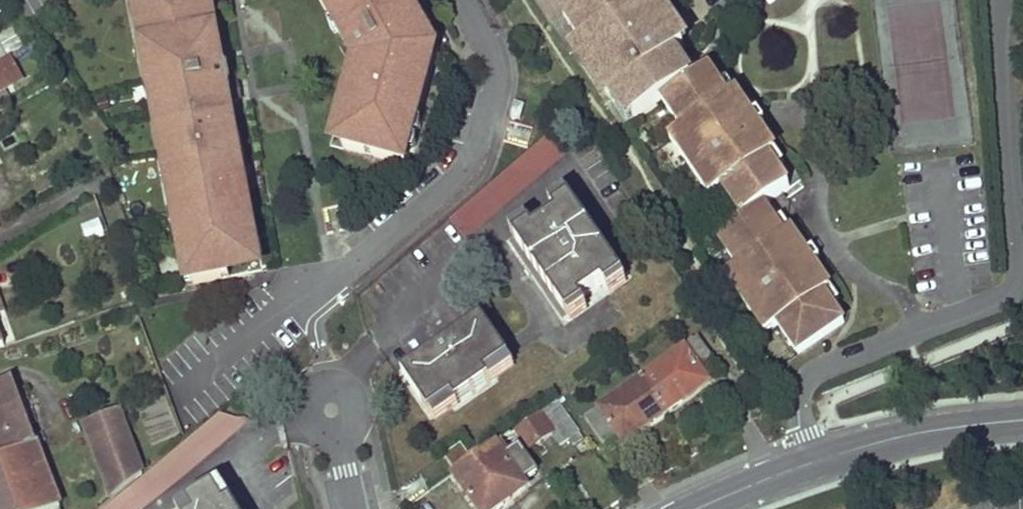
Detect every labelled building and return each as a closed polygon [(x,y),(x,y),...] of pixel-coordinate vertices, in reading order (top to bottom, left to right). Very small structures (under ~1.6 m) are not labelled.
[(231,103),(240,102),(239,90),(237,77),(222,79),(218,55),(223,54),(215,11),(210,11),(209,6),(208,1),(202,2),(202,0),(142,0),(146,23),(141,24),(148,64),(153,64),(157,90),(153,90),(159,130),(164,127),(169,154),(164,155),(171,197),(176,196),(180,220),(175,221),(182,264),(188,263),(193,287),(229,281),(227,267),(254,263),(249,235),(254,235),(248,193),(242,194),(233,135),(237,135),(231,103)] [(338,23),(334,25),(340,36),(377,11),(393,0),(320,0),(322,3),(326,0),(338,23)] [(401,0),(393,0),(377,11),(340,36),(348,52),(343,55),(350,68),(355,70),(342,119),(347,122),(344,132),(350,135),(345,152),(407,171),(423,116),(417,114),(425,91),(430,92),(440,58),(422,26),(416,29),(413,22),(409,15),(401,0)] [(624,0),(607,0),(568,28),(588,57),(581,62),(590,75),(593,73),(610,97),(607,99),(615,111),(627,103),(633,110),(627,114),(639,132),(666,114),(695,94),(678,68),(681,66),(673,53),(670,55),(653,30),(663,24),(654,11),(644,18),(637,9),(633,12),(624,0)] [(415,12),(409,15),(413,22),(416,29),(422,26),(415,12)] [(675,42),(663,24),(653,30),(670,55),(673,53),(681,66),(689,61),(675,42)] [(0,63),(0,90),(9,106),(15,103),(5,85),(21,76),(9,58),(0,63)] [(712,83),(695,94),(666,114),(685,142),(692,152),(680,161),(706,201),(719,192),(725,202),(744,230),(765,216),(791,199),(778,182),(774,181),(768,172),(775,167),(776,164),(776,162),(772,157),(761,156),(751,142),(740,150),(733,139),(745,131),(740,125),(744,114),(738,107),(735,107),(728,112),(722,105),(723,99),(712,83)] [(9,106),(0,90),(0,111),(9,106)] [(525,105),(514,102),(510,118),(521,120),(525,105)] [(9,130),(0,113),(0,135),(9,130)] [(756,133),(744,114),(740,125),(745,131),(733,139),(740,150),(751,142),(761,156),(772,157),(756,133)] [(568,152),(556,138),(455,223),(467,236),(568,152)] [(692,152),(685,142),(673,151),(680,161),(692,152)] [(712,210),(725,202),(719,192),(706,201),(712,210)] [(623,280),(571,203),(555,214),(557,218),(536,234),(532,229),(516,240),(541,276),(569,317),(584,307),(581,303),(605,286),(607,291),(623,280)] [(778,235),(765,216),(744,230),(719,248),(738,276),(745,286),(733,295),(759,334),(773,325),(779,334),(798,364),(845,333),(832,313),(828,313),(822,305),(828,300),(829,297),(827,294),(826,291),(815,289),(805,275),(793,283),(786,272),(798,264),(793,257),(797,247),(794,244),(792,242),(789,242),(787,242),(781,246),(775,237),(778,235)] [(100,220),(82,227),(87,239),(104,233),(100,220)] [(811,268),(797,247),(793,257),(798,264),(786,272),(793,283),(805,275),(815,289),(826,291),(811,268)] [(745,286),(738,276),(726,285),(733,295),(745,286)] [(0,297),(0,332),(11,328),(0,297)] [(509,360),(482,322),(447,346),(405,374),(431,413),(453,399),(457,404),(491,382),(487,376),(509,360)] [(765,343),(779,334),(773,325),(759,334),(765,343)] [(716,366),(698,341),(642,379),(666,413),(689,397),(710,383),(703,374),(716,366)] [(666,413),(642,379),(588,418),(606,443),(618,434),(624,443),(631,437),(666,413)] [(0,389),(0,508),(60,508),(37,446),(46,443),(42,433),(34,437),(14,384),(0,389)] [(579,431),(559,401),(541,414),(553,431),(561,443),(571,437),(579,431)] [(121,410),(87,423),(113,498),(143,474),(121,410)] [(553,431),(541,414),(517,430),(529,448),(553,431)] [(220,419),(111,508),(137,508),(240,424),(220,419)] [(585,439),(579,431),(571,437),(576,445),(585,439)] [(497,445),(472,461),(457,473),(453,476),(458,483),(477,508),(500,508),(523,494),(519,487),(536,474),(520,450),(506,459),(497,445)] [(472,461),(462,447),(447,456),(457,473),(472,461)] [(453,476),(418,501),(423,508),(458,483),(453,476)] [(227,484),(182,508),(241,508),(227,484)]
